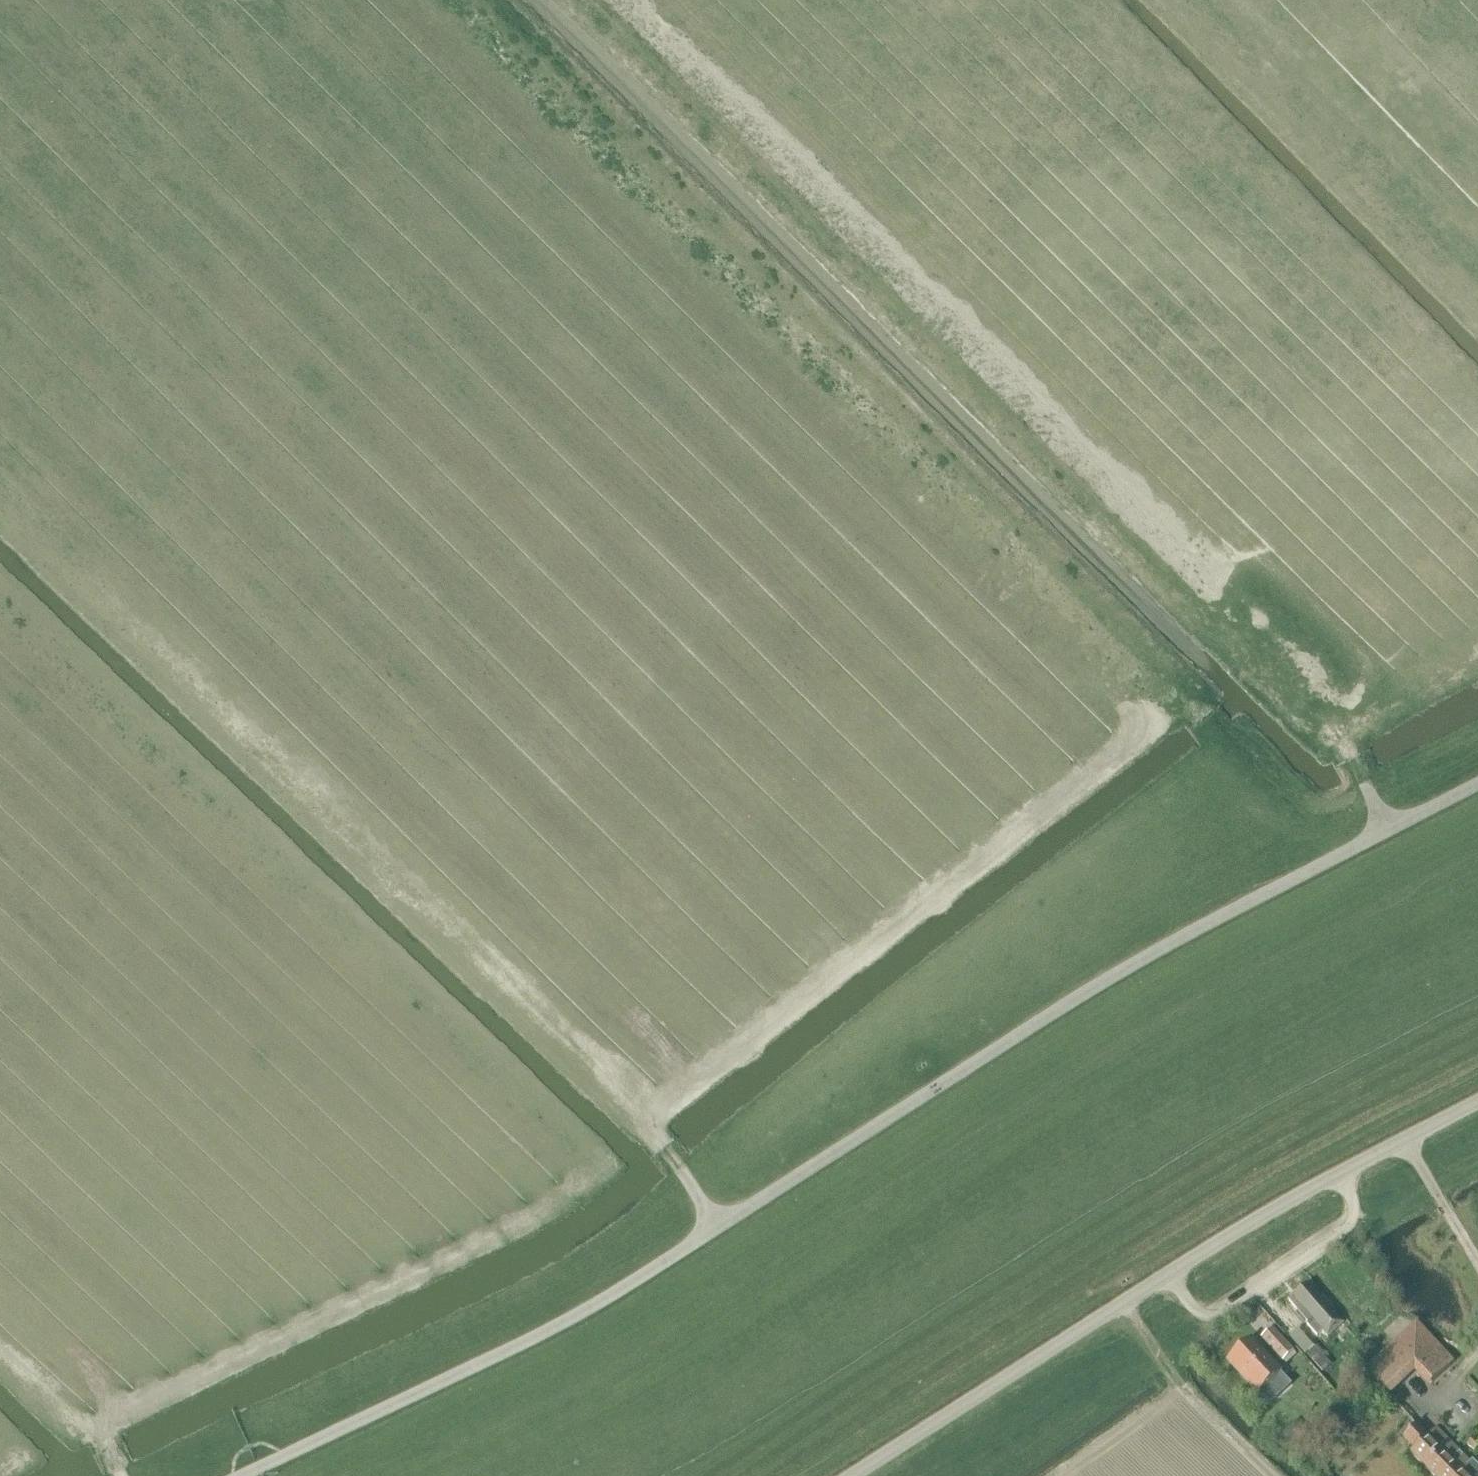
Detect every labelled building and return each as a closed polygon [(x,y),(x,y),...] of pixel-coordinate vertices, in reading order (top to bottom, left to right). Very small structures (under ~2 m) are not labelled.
[(1327,1337),(1343,1323),(1308,1284),(1288,1301),(1308,1323),(1304,1326),(1315,1338),(1322,1331),(1327,1337)] [(1283,1361),(1293,1352),(1271,1328),(1261,1338),(1283,1361)] [(1317,1350),(1298,1328),(1288,1336),(1308,1358),(1309,1357),(1317,1350)] [(1450,1365),(1415,1328),(1368,1372),(1385,1390),(1413,1364),(1431,1383),(1450,1365)] [(1228,1360),(1259,1392),(1278,1374),(1280,1372),(1250,1340),(1228,1360)] [(1322,1373),(1330,1366),(1317,1350),(1309,1357),(1322,1373)] [(1340,1366),(1345,1373),(1355,1366),(1350,1359),(1340,1366)] [(1432,1475),(1477,1475),(1477,1473),(1433,1428),(1425,1436),(1414,1424),(1401,1437),(1412,1449),(1408,1453),(1432,1475)] [(1477,1449),(1477,1442),(1474,1438),(1467,1444),(1474,1452),(1477,1449)]
